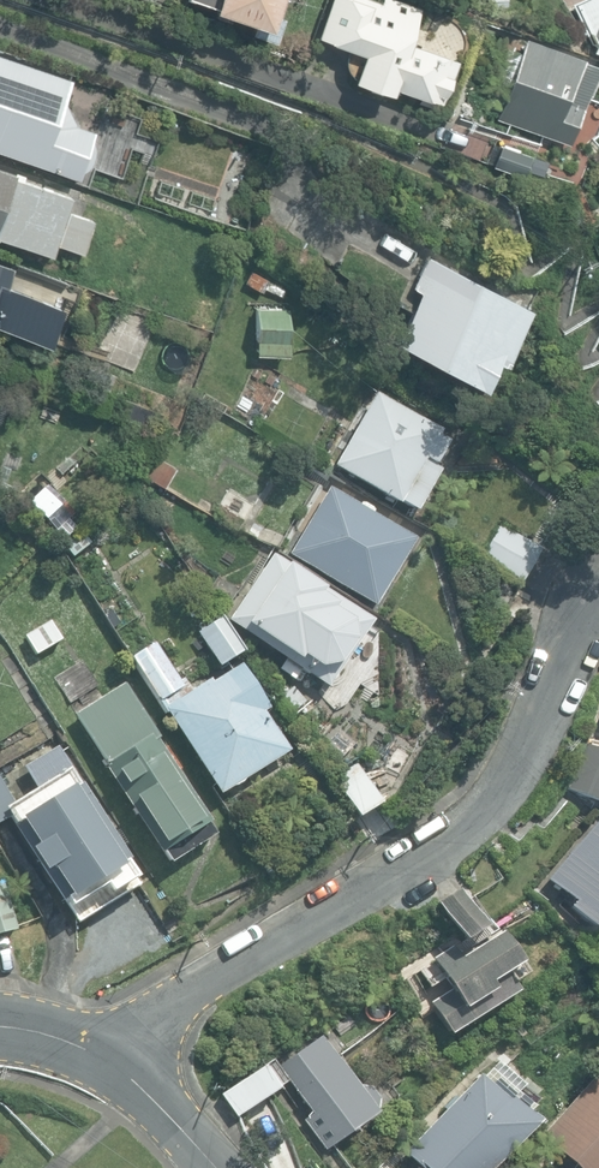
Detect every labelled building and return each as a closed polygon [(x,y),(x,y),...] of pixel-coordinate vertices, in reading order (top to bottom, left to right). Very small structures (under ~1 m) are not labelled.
[(272,38),(280,16),(272,13),(276,0),(197,0),(211,5),(210,8),(252,23),(250,30),(272,38)] [(312,36),(358,53),(349,80),(391,95),(393,87),(438,103),(454,57),(409,41),(422,6),(407,0),(379,0),(377,4),(366,0),(325,0),(312,36)] [(598,51),(598,0),(578,0),(570,4),(589,48),(598,51)] [(496,117),(568,143),(595,64),(578,58),(579,57),(524,38),(496,117)] [(78,178),(78,171),(91,159),(94,149),(92,137),(94,129),(75,123),(62,101),(70,78),(0,55),(0,152),(78,178)] [(49,255),(53,243),(79,251),(89,220),(65,212),(70,197),(12,177),(13,174),(0,170),(0,238),(49,255)] [(426,256),(416,276),(411,287),(419,291),(394,340),(479,385),(493,358),(501,362),(529,309),(426,256)] [(11,293),(18,275),(3,270),(5,264),(0,263),(0,289),(11,293)] [(23,290),(59,302),(66,282),(30,270),(23,290)] [(254,354),(286,354),(287,309),(254,309),(254,354)] [(83,378),(102,385),(106,373),(87,366),(83,378)] [(399,503),(415,512),(438,472),(432,468),(446,443),(436,438),(440,431),(372,392),(330,466),(398,505),(399,503)] [(165,486),(175,467),(154,455),(143,473),(165,486)] [(218,506),(243,521),(253,504),(227,489),(218,506)] [(288,555),(372,606),(412,540),(328,489),(288,555)] [(479,561),(519,585),(541,548),(501,524),(479,561)] [(226,620),(326,687),(369,621),(285,565),(283,567),(274,561),(253,592),(247,588),(226,620)] [(463,587),(501,612),(516,588),(477,564),(463,587)] [(218,609),(225,602),(216,593),(209,600),(218,609)] [(197,633),(219,667),(241,652),(219,619),(197,633)] [(48,620),(23,636),(36,656),(61,640),(48,620)] [(166,713),(218,794),(286,751),(261,712),(268,708),(240,664),(210,683),(208,679),(189,691),(182,679),(178,682),(154,644),(130,659),(165,714),(166,713)] [(160,849),(168,862),(213,835),(206,824),(210,822),(179,770),(180,770),(165,747),(163,748),(124,684),(73,715),(105,767),(104,768),(156,851),(160,849)] [(291,714),(305,702),(292,687),(278,698),(291,714)] [(598,804),(598,750),(585,745),(566,790),(598,804)] [(57,746),(22,768),(35,788),(12,802),(0,783),(0,823),(9,817),(78,925),(140,885),(126,862),(129,860),(57,746)] [(331,778),(355,817),(379,803),(355,764),(331,778)] [(593,932),(598,924),(598,818),(543,880),(569,903),(565,908),(593,932)] [(12,927),(1,885),(0,886),(0,930),(12,927)] [(437,903),(461,942),(482,928),(458,890),(437,903)] [(429,1003),(449,1034),(519,990),(507,971),(521,962),(501,931),(459,958),(451,946),(430,959),(450,989),(429,1003)] [(302,1120),(322,1150),(373,1115),(321,1037),(277,1066),(310,1115),(302,1120)] [(573,1167),(598,1167),(598,1068),(538,1137),(573,1167)] [(218,1095),(238,1115),(273,1093),(259,1070),(218,1095)] [(533,1123),(508,1098),(504,1102),(477,1076),(403,1152),(418,1167),(489,1167),(533,1123)]
